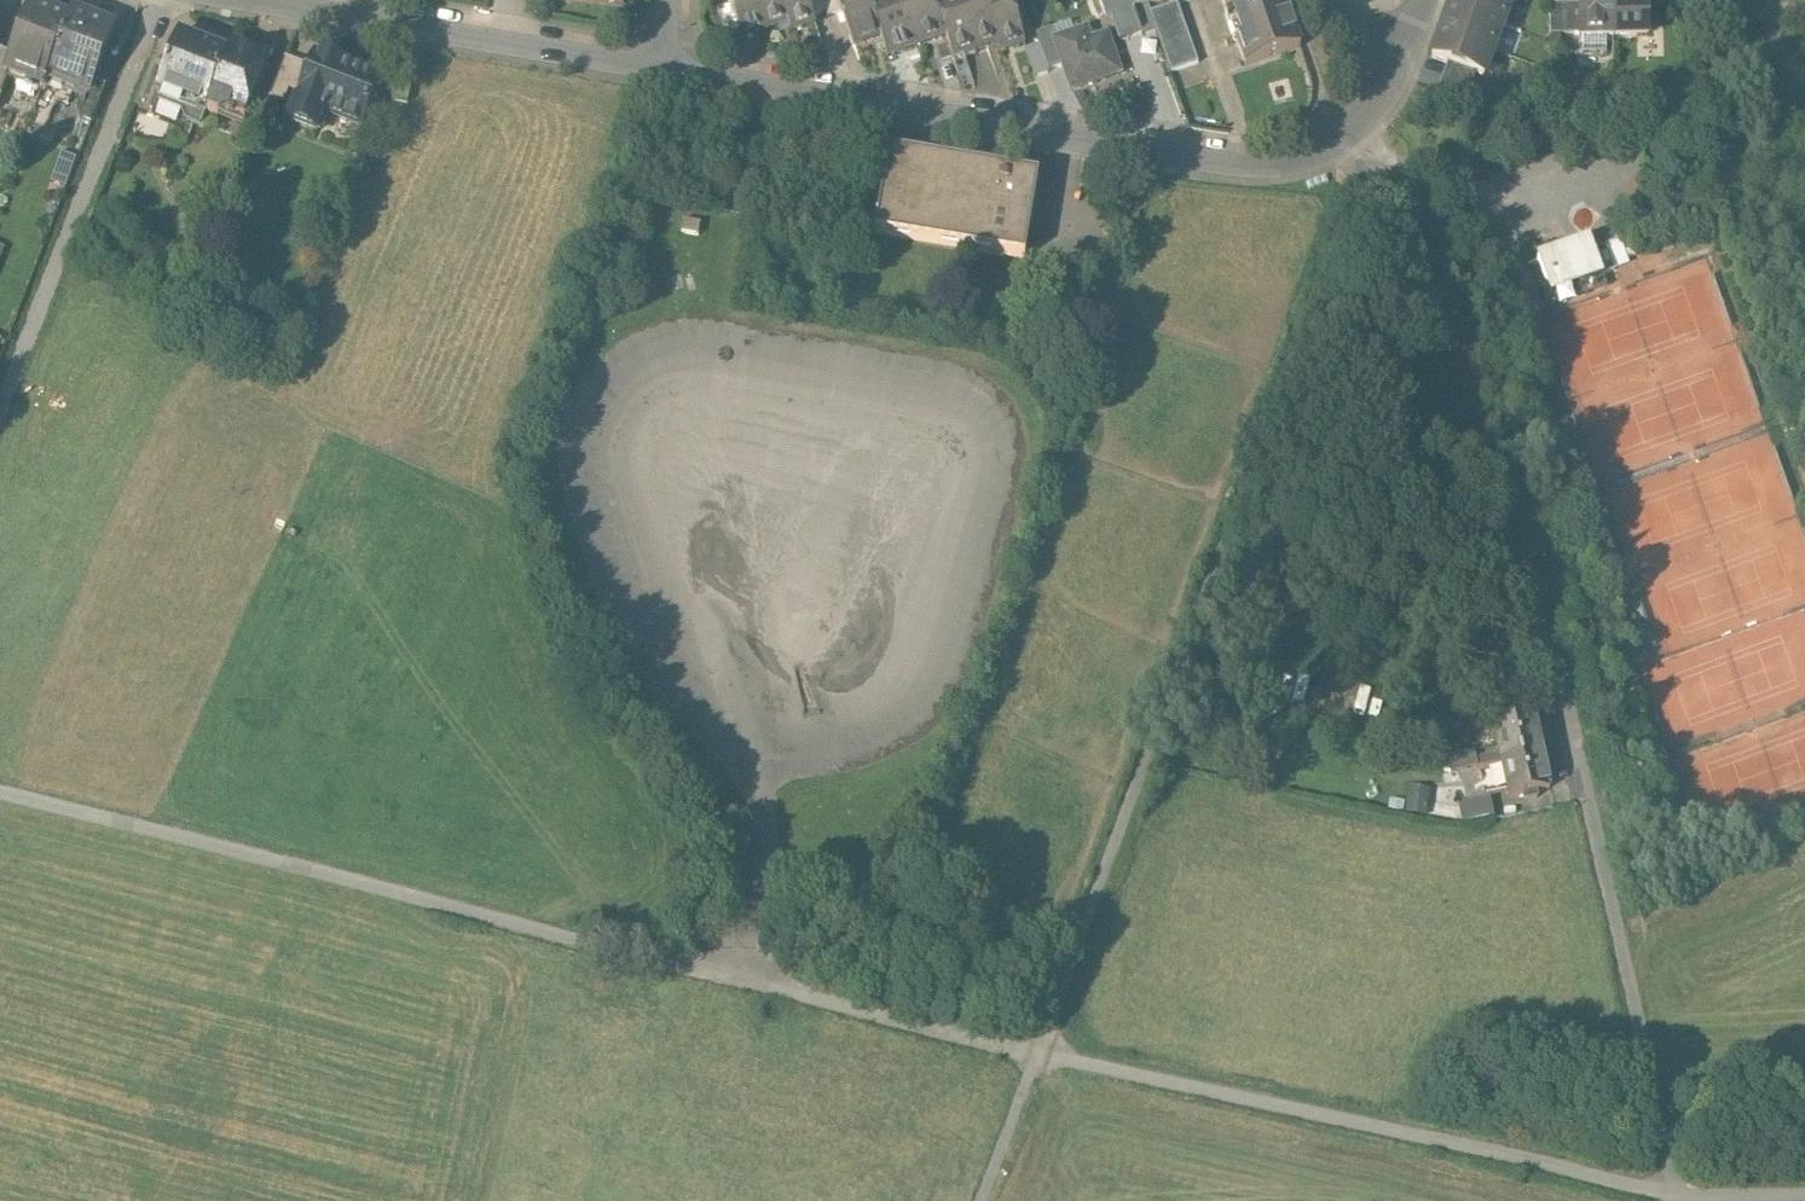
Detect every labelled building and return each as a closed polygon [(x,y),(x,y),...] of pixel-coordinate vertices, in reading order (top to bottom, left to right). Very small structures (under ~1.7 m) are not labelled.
[(766,28),(756,0),(729,0),(731,5),(741,31),(742,36),(766,28)] [(788,20),(781,0),(756,0),(766,28),(788,20)] [(788,20),(792,29),(815,21),(812,12),(807,0),(781,0),(788,20)] [(812,12),(826,8),(823,0),(807,0),(812,12)] [(826,8),(827,12),(841,8),(838,0),(823,0),(826,8)] [(881,35),(869,0),(838,0),(841,8),(854,45),(881,35)] [(917,45),(901,0),(869,0),(881,35),(888,54),(917,45)] [(917,45),(945,35),(934,1),(933,0),(901,0),(917,45)] [(976,49),(959,0),(936,0),(934,1),(945,35),(953,57),(976,49)] [(998,41),(984,0),(959,0),(976,49),(998,41)] [(998,41),(1001,51),(1024,43),(1010,0),(984,0),(998,41)] [(1105,13),(1117,9),(1127,37),(1143,31),(1144,35),(1156,30),(1150,13),(1147,6),(1164,0),(1100,0),(1105,13)] [(1245,66),(1300,47),(1283,0),(1222,0),(1245,66)] [(1450,5),(1503,24),(1511,0),(1452,0),(1450,5)] [(1614,34),(1613,0),(1578,0),(1578,2),(1579,31),(1579,35),(1582,35),(1582,47),(1607,47),(1607,34),(1614,34)] [(1614,34),(1648,33),(1647,0),(1613,0),(1614,34)] [(1550,32),(1579,31),(1578,2),(1549,3),(1550,32)] [(44,82),(45,79),(69,18),(33,4),(6,72),(23,78),(44,82)] [(1177,4),(1150,13),(1156,30),(1170,73),(1197,62),(1177,4)] [(727,37),(741,31),(731,5),(717,10),(727,37)] [(1450,5),(1441,30),(1493,49),(1503,24),(1450,5)] [(71,11),(69,18),(45,79),(62,86),(86,91),(90,92),(96,74),(114,27),(71,11)] [(1090,28),(1055,40),(1064,66),(1071,88),(1120,72),(1107,35),(1094,39),(1090,28)] [(1484,75),(1493,49),(1441,30),(1432,56),(1447,62),(1475,72),(1484,75)] [(1034,77),(1064,66),(1055,40),(1051,31),(1037,36),(1040,44),(1025,50),(1034,77)] [(201,124),(206,111),(229,51),(178,33),(166,63),(155,91),(186,103),(183,112),(184,116),(186,119),(201,124)] [(232,43),(229,51),(206,111),(241,124),(245,115),(255,89),(267,57),(232,43)] [(300,90),(288,119),(317,130),(324,111),(360,125),(379,77),(315,52),(310,65),(300,90)] [(310,65),(286,55),(269,94),(269,96),(282,101),(288,86),(300,90),(310,65)] [(149,109),(155,91),(166,63),(153,58),(136,104),(149,109)] [(1465,99),(1475,72),(1447,62),(1438,89),(1465,99)] [(407,100),(412,72),(398,69),(392,97),(407,100)] [(86,91),(79,111),(81,112),(79,118),(92,123),(109,79),(96,74),(90,92),(86,91)] [(269,94),(255,89),(245,115),(260,122),(269,96),(269,94)] [(1038,177),(888,152),(875,234),(1025,258),(1038,177)] [(700,224),(684,221),(682,233),(698,235),(700,224)] [(1590,240),(1538,258),(1547,286),(1540,288),(1548,309),(1607,288),(1601,273),(1593,249),(1590,240)] [(1601,273),(1629,263),(1621,240),(1593,249),(1601,273)] [(1491,726),(1499,761),(1540,752),(1533,717),(1518,721),(1516,714),(1503,717),(1504,724),(1491,726)] [(1548,788),(1540,752),(1499,761),(1507,797),(1521,794),(1522,799),(1536,796),(1534,791),(1548,788)]
